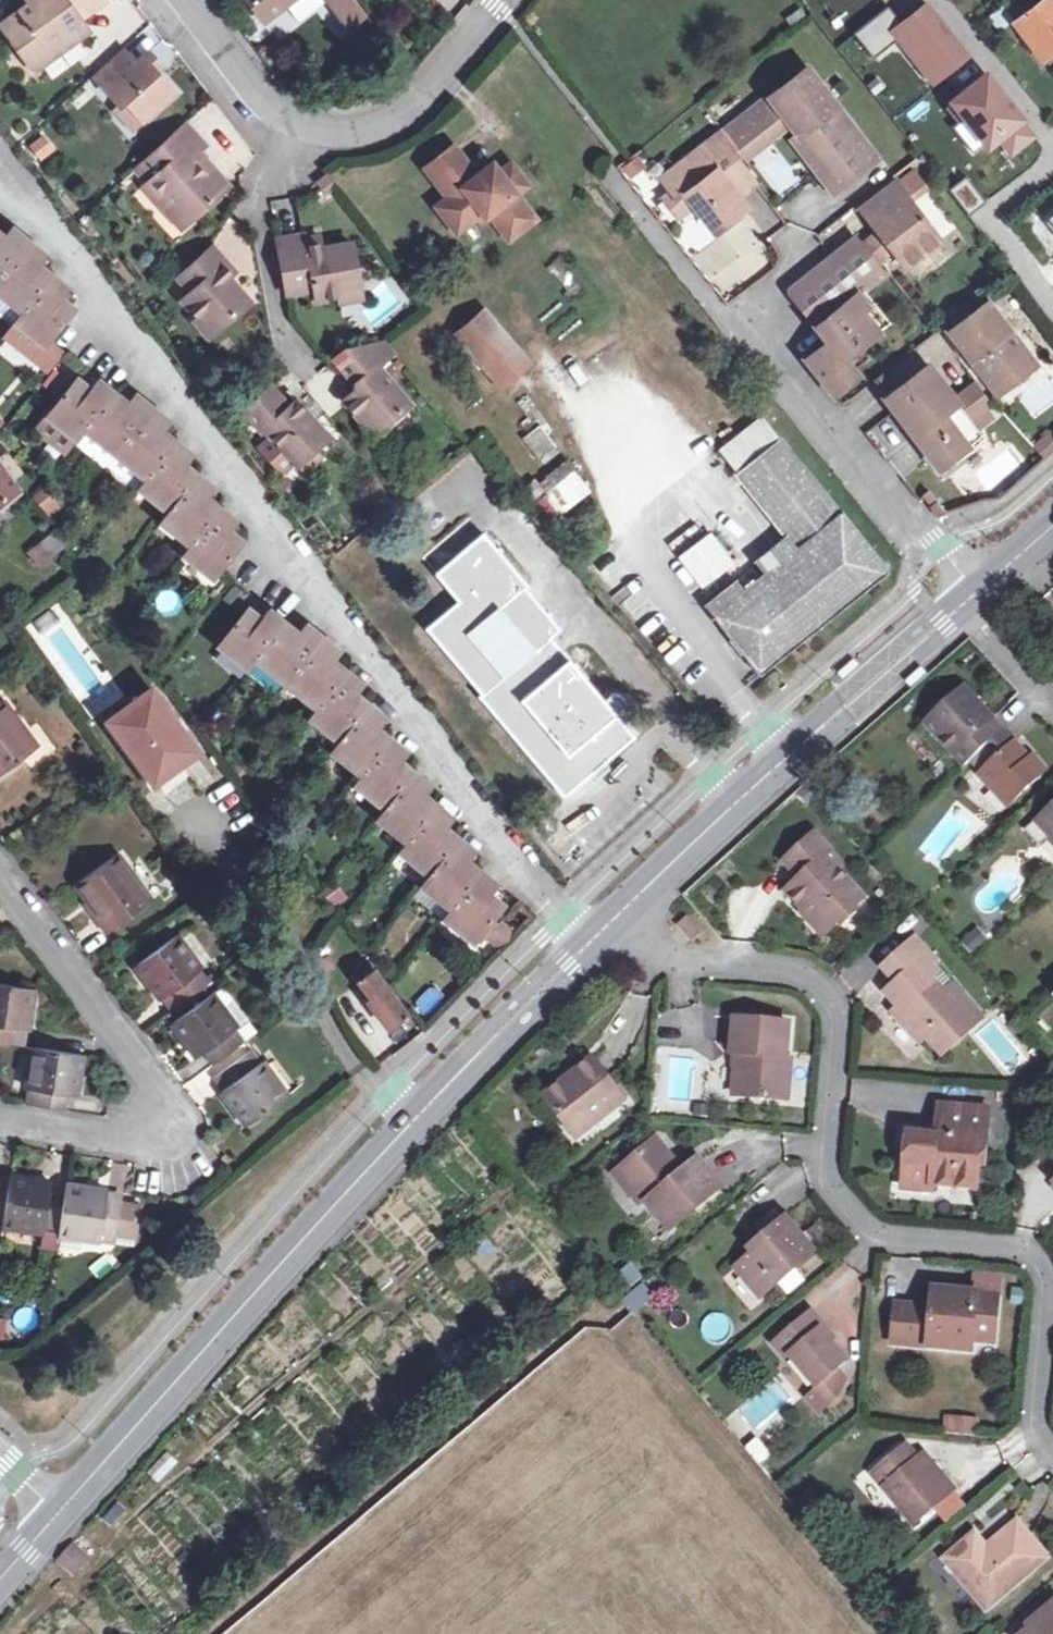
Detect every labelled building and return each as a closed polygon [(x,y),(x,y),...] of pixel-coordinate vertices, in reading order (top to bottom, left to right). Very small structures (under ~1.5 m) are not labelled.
[(30,4),(9,19),(7,32),(26,57),(39,58),(67,36),(71,40),(77,41),(87,33),(90,25),(84,17),(106,0),(30,0),(30,4)] [(266,19),(291,0),(252,0),(266,19)] [(1044,59),(1052,53),(1052,0),(1045,0),(1016,23),(1044,59)] [(967,54),(927,3),(903,22),(890,4),(856,31),(875,57),(901,36),(912,50),(921,43),(943,72),(967,54)] [(999,31),(1007,24),(1013,19),(1004,6),(989,18),(999,31)] [(1017,37),(1007,24),(999,31),(996,33),(1006,46),(1017,37)] [(39,58),(26,57),(37,72),(77,41),(71,40),(67,36),(39,58)] [(921,43),(912,50),(934,78),(943,72),(921,43)] [(126,47),(96,75),(125,106),(130,102),(146,120),(176,91),(159,72),(145,56),(139,62),(126,47)] [(145,56),(159,72),(166,66),(152,51),(145,56)] [(772,98),(749,116),(770,142),(793,125),(802,137),(842,188),(880,160),(809,71),(775,97),(772,98)] [(987,75),(966,91),(956,98),(947,106),(960,123),(970,116),(989,141),(999,134),(1013,152),(1034,136),(987,75)] [(130,102),(125,106),(122,109),(138,127),(146,120),(130,102)] [(770,142),(749,116),(727,133),(748,159),(770,142)] [(189,125),(141,169),(155,185),(166,197),(160,202),(181,225),(193,215),(201,214),(232,187),(207,158),(198,166),(194,160),(203,153),(209,148),(189,125)] [(42,133),(26,149),(41,163),(57,148),(42,133)] [(744,165),(722,137),(697,156),(694,152),(687,156),(691,161),(664,182),(677,199),(686,193),(694,203),(717,233),(749,209),(739,197),(726,179),(744,165)] [(842,188),(802,137),(796,142),(836,193),(842,188)] [(198,166),(207,158),(203,153),(194,160),(198,166)] [(423,176),(433,188),(460,166),(451,155),(423,176)] [(664,182),(691,161),(687,156),(651,181),(669,205),(673,202),(682,213),(694,203),(686,193),(677,199),(664,182)] [(726,179),(739,197),(757,183),(744,165),(726,179)] [(489,171),(474,184),(460,166),(433,188),(447,205),(435,215),(455,240),(480,220),(487,221),(507,246),(533,226),(513,201),(525,191),(509,171),(497,180),(489,171)] [(335,182),(331,176),(320,184),(325,190),(335,182)] [(967,176),(950,188),(967,213),(984,202),(967,176)] [(897,184),(862,211),(871,223),(881,216),(886,222),(876,229),(880,235),(874,239),(888,257),(894,252),(907,269),(941,242),(897,184)] [(166,197),(155,185),(149,189),(160,202),(166,197)] [(881,216),(871,223),(876,229),(886,222),(881,216)] [(716,245),(698,257),(725,295),(777,259),(750,219),(727,235),(739,253),(727,261),(716,245)] [(31,242),(12,227),(4,237),(0,234),(0,282),(31,242)] [(282,241),(292,296),(319,292),(321,302),(343,298),(342,291),(365,288),(357,246),(329,251),(315,253),(312,241),(311,236),(282,241)] [(326,239),(312,241),(315,253),(329,251),(326,239)] [(857,240),(791,293),(830,344),(808,361),(838,399),(862,380),(855,372),(846,360),(859,350),(880,334),(855,301),(867,291),(886,277),(877,266),(863,248),(857,240)] [(0,282),(0,294),(23,312),(52,276),(40,266),(49,256),(31,242),(0,282)] [(216,249),(182,280),(196,296),(187,304),(201,321),(207,315),(223,334),(254,306),(233,282),(224,271),(231,266),(216,249)] [(224,271),(233,282),(240,276),(231,266),(224,271)] [(52,276),(23,312),(16,321),(2,339),(32,363),(76,308),(64,298),(70,290),(52,276)] [(365,288),(342,291),(343,298),(344,303),(367,299),(365,288)] [(855,301),(880,334),(892,324),(867,291),(855,301)] [(16,321),(23,312),(0,294),(0,309),(16,321)] [(988,303),(950,332),(998,395),(1029,371),(1014,350),(1021,345),(988,303)] [(207,315),(201,321),(198,324),(213,341),(223,334),(207,315)] [(457,341),(502,392),(528,369),(483,318),(457,341)] [(350,350),(340,359),(364,388),(363,397),(352,407),(363,420),(371,420),(384,436),(415,409),(384,371),(401,357),(389,342),(350,350)] [(1014,350),(1029,371),(1036,366),(1021,345),(1014,350)] [(846,360),(855,372),(868,362),(859,350),(846,360)] [(929,368),(887,400),(941,470),(984,438),(977,430),(971,422),(956,403),(929,368)] [(77,378),(38,430),(69,454),(79,442),(117,394),(97,378),(89,388),(77,378)] [(956,403),(971,422),(985,411),(991,407),(976,387),(956,403)] [(274,390),(248,413),(268,435),(271,433),(304,469),(321,454),(335,442),(311,416),(306,419),(297,409),(294,412),(274,390)] [(117,394),(79,442),(108,464),(154,408),(135,393),(128,402),(117,394)] [(306,419),(311,416),(302,405),(297,409),(306,419)] [(154,408),(108,464),(139,489),(177,441),(165,432),(172,423),(154,408)] [(971,422),(977,430),(991,419),(985,411),(971,422)] [(371,420),(363,420),(380,439),(384,436),(371,420)] [(540,426),(522,439),(542,466),(560,452),(540,426)] [(1028,445),(1042,462),(1052,452),(1052,442),(1044,432),(1028,445)] [(889,572),(782,438),(738,473),(789,535),(798,547),(765,574),(747,590),(714,616),(761,674),(889,572)] [(177,441),(139,489),(169,512),(198,476),(186,466),(195,456),(177,441)] [(321,454),(304,469),(310,476),(327,461),(321,454)] [(0,458),(0,505),(23,488),(0,458)] [(556,518),(592,492),(567,459),(531,485),(556,518)] [(198,476),(169,512),(162,521),(191,545),(220,509),(208,500),(217,490),(198,476)] [(45,486),(31,497),(49,518),(63,508),(45,486)] [(938,502),(932,507),(938,515),(945,509),(938,502)] [(220,509),(191,545),(184,554),(214,578),(243,542),(232,533),(239,524),(220,509)] [(696,521),(669,541),(678,553),(705,533),(696,521)] [(66,547),(54,531),(39,542),(51,558),(66,547)] [(489,534),(442,573),(466,602),(433,629),(488,694),(509,676),(476,636),(507,610),(539,650),(555,636),(564,628),(530,589),(533,587),(489,534)] [(798,547),(789,535),(755,562),(765,574),(798,547)] [(51,558),(39,542),(27,551),(39,567),(51,558)] [(738,579),(742,584),(756,573),(741,553),(727,564),(738,579)] [(184,560),(176,569),(205,592),(212,583),(184,560)] [(742,584),(738,579),(705,605),(714,616),(747,590),(742,584)] [(170,586),(152,600),(167,618),(185,604),(170,586)] [(249,609),(220,647),(251,671),(258,662),(288,625),(269,610),(261,619),(249,609)] [(288,625),(258,662),(286,684),(323,637),(307,623),(299,633),(288,625)] [(509,676),(488,694),(484,697),(569,797),(591,779),(591,769),(603,760),(613,759),(638,739),(618,715),(634,701),(626,693),(624,695),(622,692),(619,691),(614,691),(611,694),(608,691),(602,697),(555,636),(539,650),(509,676)] [(323,637),(286,684),(316,708),(346,671),(334,661),(342,651),(323,637)] [(346,671),(316,708),(309,717),(340,741),(370,703),(358,694),(364,686),(346,671)] [(152,689),(109,720),(148,774),(176,754),(184,764),(199,753),(152,689)] [(1004,733),(993,721),(987,726),(974,711),(978,706),(963,689),(931,718),(945,733),(939,738),(954,755),(965,767),(983,752),(1004,733)] [(0,703),(0,776),(38,748),(4,701),(0,703)] [(370,703),(340,741),(332,751),(362,775),(392,738),(381,729),(389,719),(370,703)] [(987,726),(993,721),(978,706),(974,711),(987,726)] [(939,738),(945,733),(931,718),(926,722),(939,738)] [(1015,745),(1004,733),(983,752),(993,763),(980,775),(995,791),(999,787),(1013,803),(1046,772),(1033,758),(1028,762),(1013,746),(1015,745)] [(392,738),(362,775),(355,784),(385,808),(414,772),(402,763),(410,753),(392,738)] [(176,754),(148,774),(155,784),(184,764),(176,754)] [(591,769),(591,779),(601,778),(613,767),(613,759),(603,760),(591,769)] [(414,772),(385,808),(377,818),(407,842),(436,805),(426,796),(433,788),(414,772)] [(999,787),(995,791),(1009,807),(1013,803),(999,787)] [(988,791),(977,802),(992,818),(1004,807),(988,791)] [(436,805),(407,842),(400,850),(429,875),(459,837),(448,829),(456,820),(436,805)] [(1030,828),(1043,844),(1048,839),(1052,845),(1052,807),(1030,828)] [(813,834),(782,861),(798,880),(785,892),(802,910),(806,906),(827,931),(860,901),(823,858),(829,852),(813,834)] [(459,837),(429,875),(421,884),(424,886),(451,908),(481,871),(470,863),(478,853),(459,837)] [(118,854),(78,883),(89,898),(101,914),(97,918),(108,932),(151,900),(118,854)] [(481,871),(451,908),(444,917),(477,944),(506,907),(492,896),(499,887),(481,871)] [(451,908),(424,886),(416,896),(444,917),(451,908)] [(101,914),(89,898),(85,901),(97,918),(101,914)] [(806,906),(802,910),(798,913),(820,937),(827,931),(806,906)] [(682,916),(676,922),(689,937),(695,932),(682,916)] [(978,929),(962,943),(973,955),(989,941),(978,929)] [(179,934),(138,964),(171,1010),(179,1004),(205,985),(211,981),(179,934)] [(911,941),(932,964),(936,960),(916,937),(911,941)] [(911,941),(883,966),(895,980),(885,989),(898,1004),(905,1012),(899,1018),(920,1041),(926,1035),(942,1053),(980,1018),(950,985),(936,997),(924,983),(938,971),(932,964),(911,941)] [(351,971),(359,981),(375,969),(368,959),(351,971)] [(375,969),(359,981),(372,998),(368,1001),(387,1027),(402,1017),(404,1019),(407,1017),(406,1014),(408,1013),(375,969)] [(25,1044),(34,988),(0,983),(0,1041),(25,1044)] [(205,985),(179,1004),(183,1009),(208,990),(205,985)] [(213,995),(247,1041),(257,1033),(224,987),(213,995)] [(213,995),(173,1025),(197,1058),(205,1053),(214,1065),(247,1041),(213,995)] [(905,1012),(898,1004),(891,1009),(899,1018),(905,1012)] [(788,1023),(734,1018),(731,1052),(736,1053),(732,1095),(788,1100),(792,1058),(785,1057),(788,1023)] [(34,1046),(26,1101),(67,1108),(70,1095),(77,1095),(82,1053),(34,1046)] [(254,1049),(214,1079),(248,1125),(288,1096),(254,1049)] [(589,1060),(541,1097),(575,1139),(621,1101),(589,1060)] [(904,1157),(903,1184),(930,1185),(931,1180),(975,1183),(979,1136),(986,1137),(988,1105),(937,1101),(935,1122),(945,1123),(944,1134),(934,1133),(911,1131),(909,1157),(904,1157)] [(945,1123),(935,1122),(934,1133),(944,1134),(945,1123)] [(648,1143),(618,1169),(645,1202),(669,1231),(720,1188),(696,1160),(681,1173),(656,1143),(648,1143)] [(645,1202),(618,1169),(612,1174),(639,1207),(645,1202)] [(4,1225),(12,1176),(0,1174),(0,1224),(4,1225)] [(12,1176),(4,1225),(60,1234),(66,1193),(51,1190),(53,1182),(12,1176)] [(66,1193),(60,1234),(116,1243),(117,1234),(138,1237),(143,1208),(122,1204),(123,1196),(107,1194),(108,1192),(106,1190),(67,1184),(66,1193)] [(766,1243),(736,1268),(760,1296),(813,1251),(784,1217),(761,1237),(766,1243)] [(838,1262),(821,1292),(848,1307),(865,1278),(838,1262)] [(931,1308),(894,1305),(892,1343),(951,1347),(952,1336),(970,1338),(993,1340),(997,1295),(933,1288),(931,1308)] [(811,1309),(775,1340),(788,1356),(791,1353),(819,1385),(823,1382),(837,1370),(847,1361),(819,1329),(824,1325),(811,1309)] [(952,1336),(951,1347),(969,1349),(970,1338),(952,1336)] [(837,1370),(823,1382),(826,1386),(837,1399),(847,1382),(837,1370)] [(808,1402),(818,1414),(837,1399),(826,1386),(808,1402)] [(973,1417),(948,1415),(947,1432),(971,1434),(973,1417)] [(744,1450),(762,1466),(773,1453),(754,1438),(744,1450)] [(904,1444),(870,1473),(912,1523),(954,1489),(930,1461),(923,1467),(917,1459),(904,1444)] [(923,1467),(930,1461),(923,1454),(917,1459),(923,1467)] [(963,1570),(955,1576),(984,1611),(1047,1559),(1016,1524),(986,1550),(974,1536),(951,1556),(963,1570)] [(75,1579),(92,1558),(73,1542),(55,1564),(75,1579)] [(963,1570),(951,1556),(943,1563),(955,1576),(963,1570)] [(1027,1633),(1052,1633),(1052,1612),(1027,1633)]
